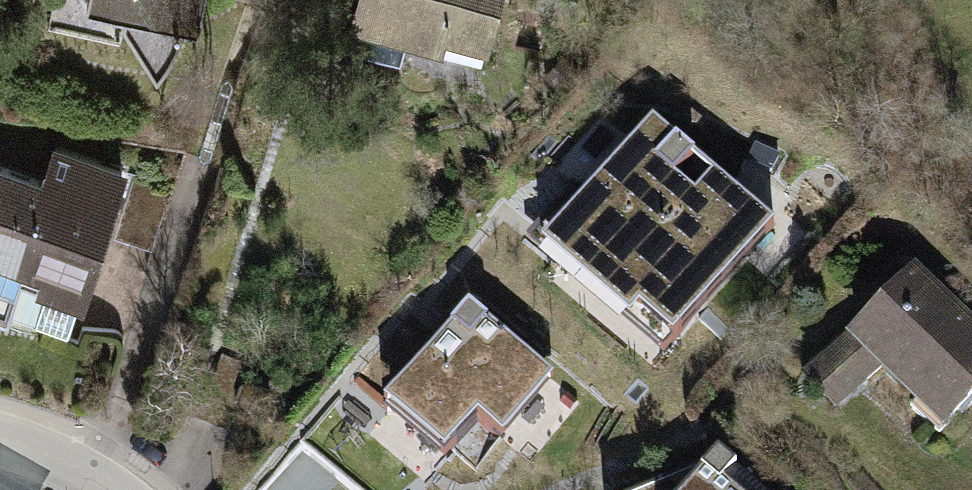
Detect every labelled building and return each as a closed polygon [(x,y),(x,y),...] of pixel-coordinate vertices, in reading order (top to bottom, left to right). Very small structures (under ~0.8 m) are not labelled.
[(126,8),(123,19),(158,71),(166,61),(172,51),(177,41),(182,30),(185,20),(199,22),(203,0),(128,0),(126,8)] [(352,19),(360,21),(352,49),(401,63),(409,35),(484,55),(499,0),(357,0),(352,19)] [(650,121),(550,238),(672,342),(773,225),(713,174),(693,197),(673,180),(693,157),(650,121)] [(70,325),(122,170),(55,147),(43,181),(0,167),(0,302),(70,325)] [(135,174),(114,238),(152,250),(173,186),(135,174)] [(867,377),(885,364),(919,397),(913,407),(938,434),(961,410),(963,412),(971,403),(970,401),(971,398),(971,339),(911,280),(839,350),(840,351),(864,374),(867,377)] [(478,420),(493,432),(544,372),(468,308),(391,398),(452,450),(478,420)] [(864,374),(840,351),(812,377),(830,406),(864,374)] [(222,354),(201,411),(232,423),(253,365),(222,354)] [(553,380),(544,372),(493,432),(501,441),(553,380)] [(452,450),(391,398),(383,408),(443,459),(452,450)] [(717,455),(704,470),(700,467),(651,489),(759,489),(717,455)] [(1,474),(0,476),(0,489),(30,489),(1,474)] [(344,479),(334,489),(356,489),(344,479)]
